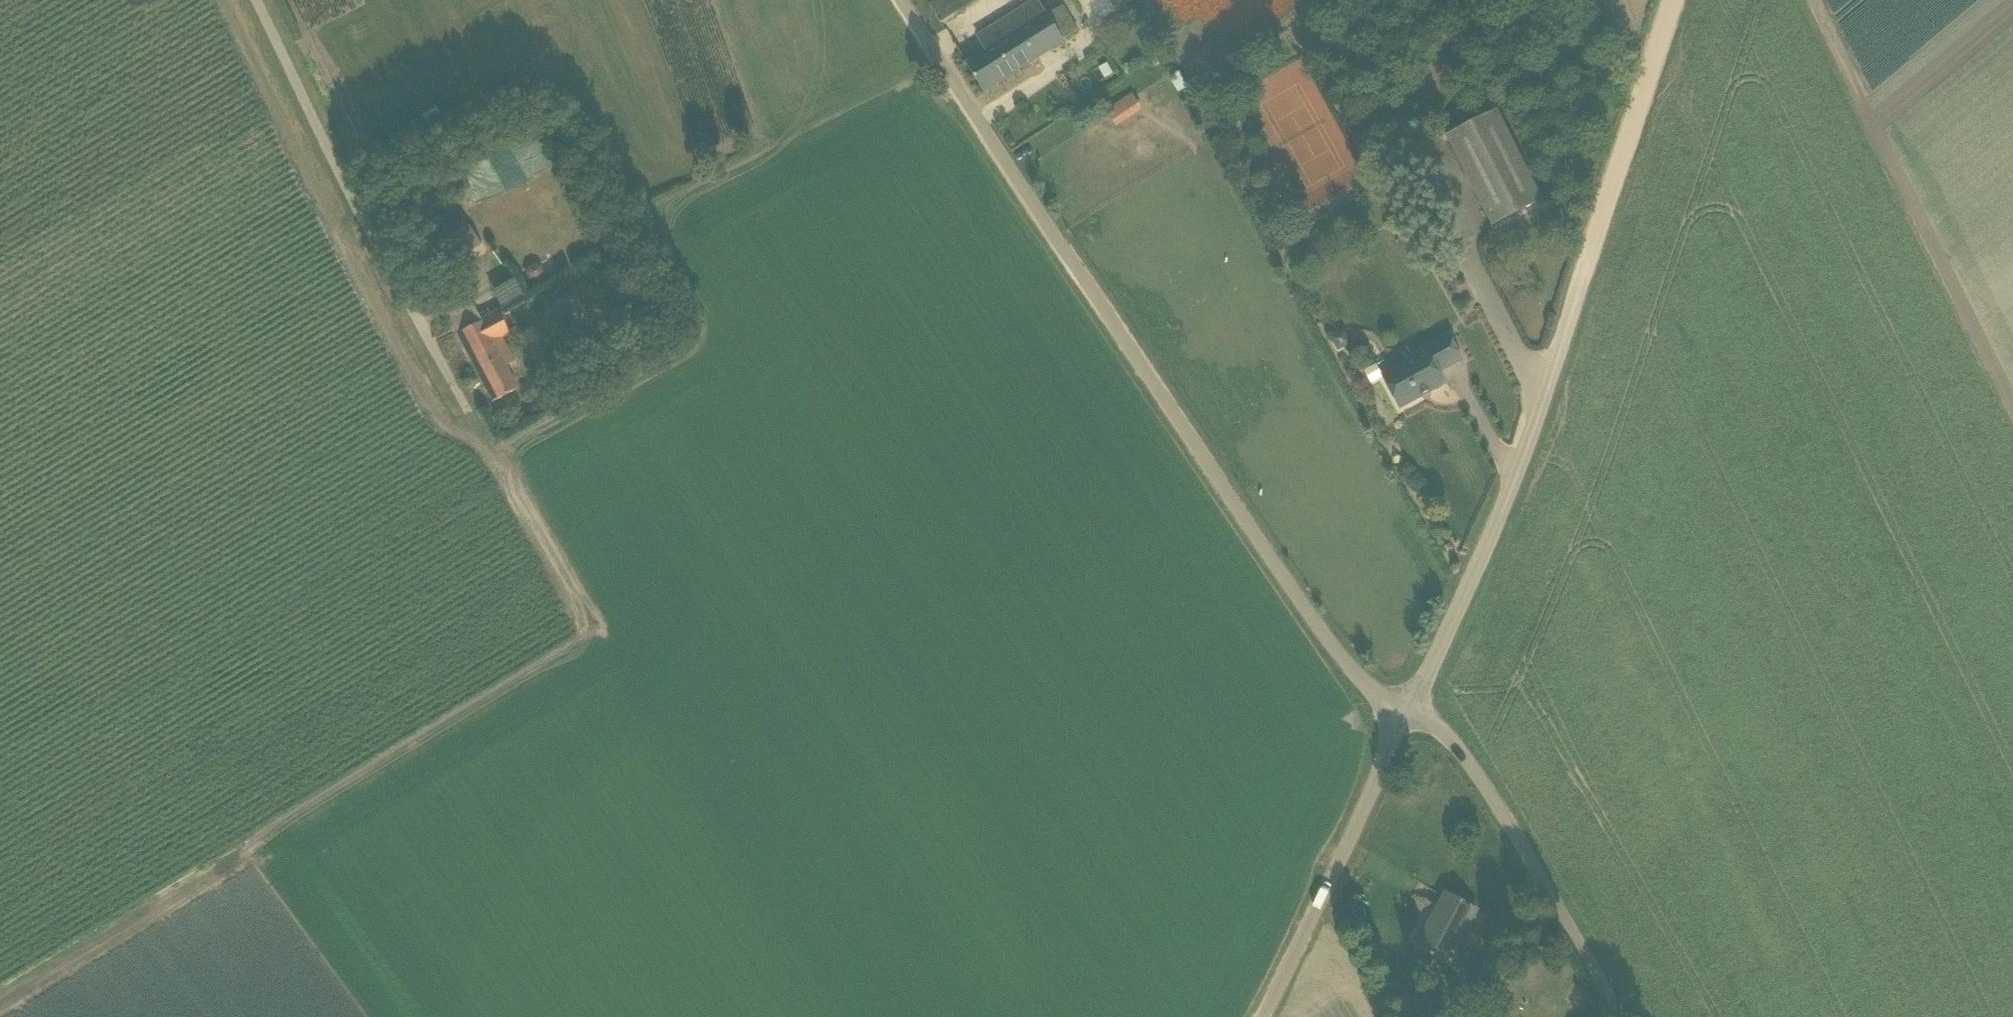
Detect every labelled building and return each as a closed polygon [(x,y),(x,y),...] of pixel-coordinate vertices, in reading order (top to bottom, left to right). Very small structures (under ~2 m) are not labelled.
[(957,0),(937,0),(930,5),(941,24),(963,10),(957,0)] [(967,64),(985,93),(1065,42),(1038,0),(1036,0),(978,37),(987,51),(967,64)] [(1112,71),(1108,64),(1100,69),(1103,76),(1112,71)] [(1117,126),(1144,110),(1132,92),(1106,108),(1117,126)] [(1497,111),(1447,136),(1493,227),(1543,201),(1497,111)] [(434,232),(456,270),(484,253),(462,216),(434,232)] [(511,285),(494,291),(500,306),(517,300),(511,285)] [(514,362),(500,336),(491,340),(471,302),(446,315),(492,403),(517,389),(505,367),(514,362)] [(1414,360),(1383,377),(1401,408),(1445,383),(1439,372),(1462,360),(1448,336),(1412,356),(1414,360)] [(1417,949),(1447,965),(1477,910),(1447,894),(1417,949)]
